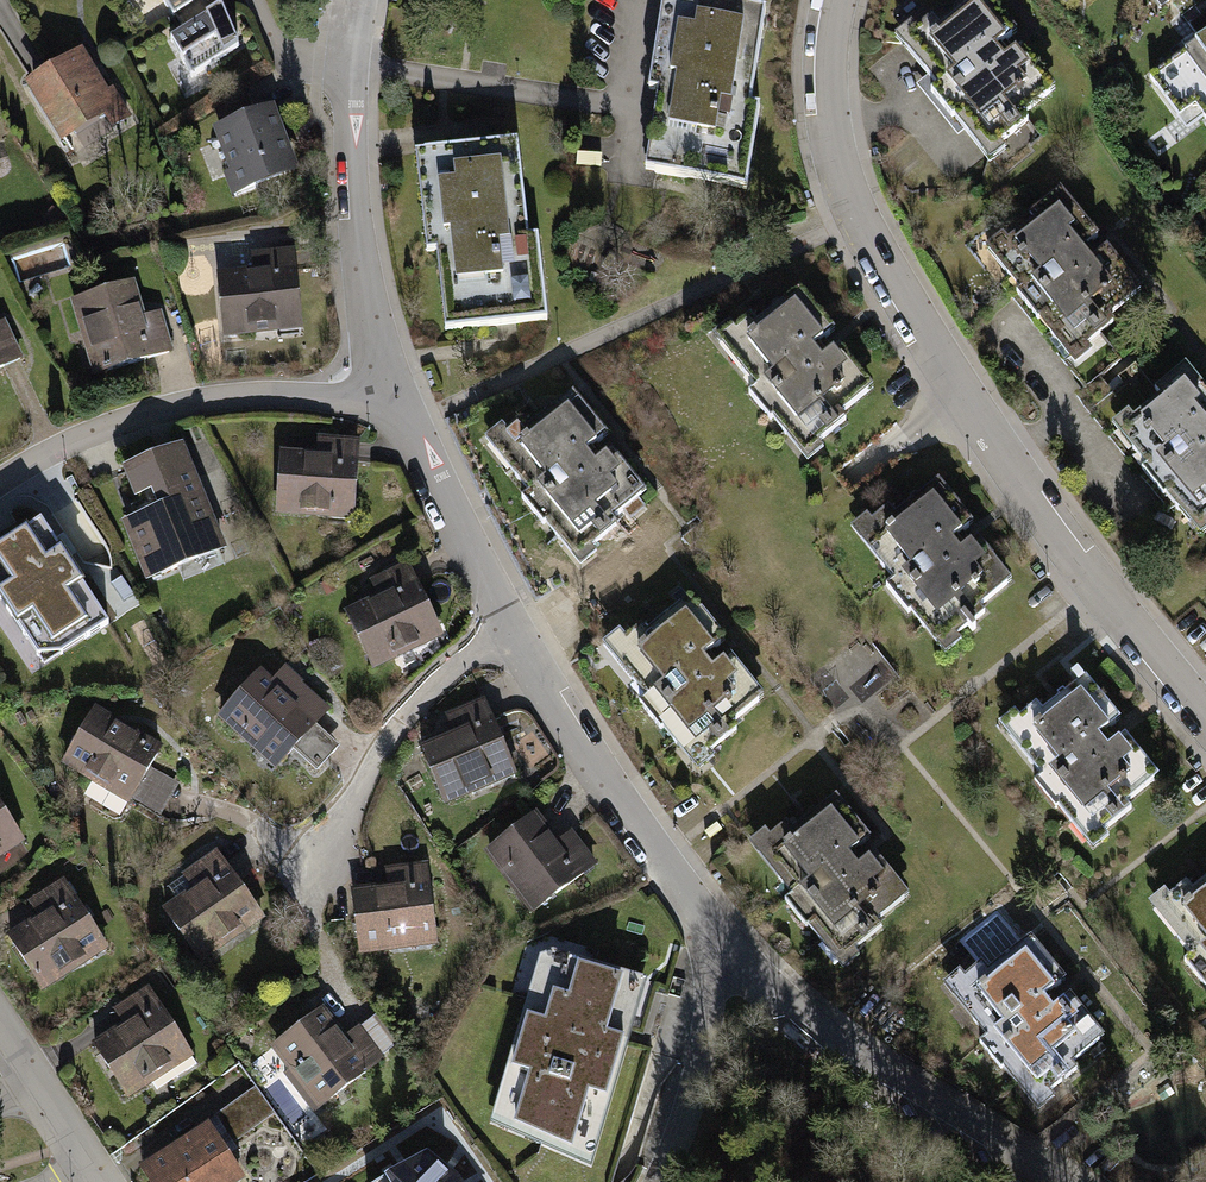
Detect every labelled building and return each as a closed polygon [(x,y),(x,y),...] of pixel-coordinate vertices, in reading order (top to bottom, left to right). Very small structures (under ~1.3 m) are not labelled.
[(173,17),(175,16),(199,0),(163,0),(173,17)] [(175,16),(184,31),(221,7),(233,36),(237,33),(223,0),(199,0),(175,16)] [(708,0),(673,0),(657,93),(667,94),(667,93),(749,106),(749,104),(765,9),(708,0)] [(1050,92),(1031,69),(1036,65),(1021,47),(1004,61),(995,49),(1012,35),(998,18),(1003,15),(991,0),(968,0),(937,25),(931,17),(911,33),(903,40),(941,86),(931,94),(952,120),(962,112),(992,149),(1000,143),(1028,121),(1022,114),(1050,92)] [(171,39),(192,77),(238,47),(233,36),(221,7),(184,31),(171,39)] [(903,40),(911,33),(906,26),(890,39),(923,80),(915,86),(957,136),(964,131),(989,162),(1005,149),(1000,143),(992,149),(962,112),(952,120),(931,94),(941,86),(903,40)] [(1150,77),(1179,116),(1194,104),(1205,119),(1205,35),(1150,77)] [(83,57),(34,87),(63,133),(100,110),(111,128),(128,118),(112,92),(107,95),(83,57)] [(759,105),(749,104),(749,106),(667,93),(667,94),(654,173),(746,188),(759,105)] [(292,165),(272,115),(220,135),(234,172),(227,175),(235,195),(254,187),(252,180),(292,165)] [(517,143),(424,153),(435,252),(446,250),(446,249),(527,240),(527,238),(517,143)] [(1108,316),(1136,293),(1117,270),(1122,266),(1107,248),(1090,262),(1081,250),(1097,236),(1082,218),(1073,225),(1068,219),(1072,215),(1055,194),(1029,215),(1034,221),(1007,243),(999,249),(1029,285),(1016,295),(1037,321),(1048,313),(1077,349),(1067,357),(1089,385),(1099,376),(1120,359),(1099,333),(1113,322),(1108,316)] [(61,215),(52,210),(41,227),(50,233),(61,215)] [(537,237),(527,238),(527,240),(446,249),(446,250),(455,330),(546,320),(537,237)] [(999,249),(1007,243),(1002,237),(986,250),(1010,280),(1001,287),(1083,388),(1074,395),(1078,400),(1103,380),(1099,376),(1089,385),(1067,357),(1077,349),(1048,313),(1037,321),(1016,295),(1029,285),(999,249)] [(224,334),(254,331),(255,322),(300,318),(292,252),(254,256),(256,273),(218,277),(224,334)] [(93,328),(106,370),(169,351),(158,315),(142,320),(131,285),(77,301),(85,329),(93,328)] [(841,413),(868,391),(850,368),(854,364),(839,346),(834,350),(822,360),(813,348),(824,339),(830,334),(816,318),(821,314),(800,288),(757,323),(750,315),(734,328),(726,335),(763,381),(755,388),(748,393),(770,420),(772,418),(780,411),(810,448),(818,442),(846,420),(841,413)] [(712,335),(755,388),(763,381),(726,335),(734,328),(729,322),(712,335)] [(19,358),(3,324),(0,325),(0,368),(19,358)] [(822,360),(834,350),(824,339),(813,348),(822,360)] [(1205,424),(1205,392),(1198,399),(1193,392),(1198,389),(1180,367),(1155,388),(1135,362),(1117,377),(1122,382),(1112,390),(1091,407),(1114,434),(1118,430),(1147,465),(1142,469),(1163,495),(1173,487),(1203,524),(1205,522),(1205,424)] [(1112,390),(1103,380),(1078,400),(1181,527),(1187,521),(1200,537),(1205,532),(1205,522),(1203,524),(1173,487),(1163,495),(1142,469),(1147,465),(1118,430),(1114,434),(1091,407),(1112,390)] [(594,418),(573,392),(530,427),(523,419),(507,433),(499,439),(537,485),(528,492),(522,498),(543,524),(545,523),(553,516),(583,553),(591,547),(619,524),(613,518),(641,495),(622,472),(627,468),(612,450),(606,455),(595,464),(585,452),(597,443),(603,438),(589,422),(594,418)] [(780,411),(772,418),(807,461),(823,448),(818,442),(810,448),(780,411)] [(485,439),(528,492),(537,485),(499,439),(507,433),(502,426),(485,439)] [(308,505),(353,508),(358,441),(319,439),(318,457),(281,454),(278,510),(306,512),(308,505)] [(595,464),(606,455),(597,443),(585,452),(595,464)] [(149,578),(221,549),(200,496),(198,496),(179,448),(127,469),(142,506),(137,508),(141,518),(127,523),(149,578)] [(978,606),(1006,583),(987,560),(992,557),(977,538),(971,543),(960,552),(951,541),(962,532),(968,527),(954,510),(959,506),(938,480),(894,516),(888,507),(872,520),(864,527),(901,573),(894,580),(887,585),(908,612),(910,610),(918,604),(948,641),(957,634),(967,625),(972,631),(976,628),(971,622),(983,612),(978,606)] [(851,528),(894,580),(901,573),(864,527),(872,520),(867,514),(851,528)] [(553,516),(545,523),(580,566),(596,553),(591,547),(583,553),(553,516)] [(108,623),(41,521),(0,547),(0,599),(26,638),(40,630),(50,645),(76,628),(84,639),(108,623)] [(960,552),(971,543),(962,532),(951,541),(960,552)] [(424,639),(438,632),(435,626),(437,625),(407,566),(373,583),(381,598),(347,615),(372,665),(397,653),(399,656),(426,643),(424,639)] [(711,623),(690,597),(647,632),(640,624),(624,637),(616,644),(654,690),(645,697),(639,703),(661,729),(662,728),(671,721),(701,757),(708,751),(736,729),(731,723),(758,700),(740,677),(745,673),(730,655),(723,660),(713,669),(703,657),(714,648),(720,643),(707,627),(711,623)] [(918,604),(910,610),(945,653),(961,640),(957,634),(948,641),(918,604)] [(603,644),(645,697),(654,690),(616,644),(624,637),(619,631),(603,644)] [(713,669),(723,660),(714,648),(703,657),(713,669)] [(250,730),(282,760),(292,749),(315,724),(327,711),(282,670),(271,683),(259,674),(222,715),(243,735),(250,730)] [(1135,756),(1139,753),(1125,734),(1118,739),(1108,748),(1098,736),(1109,728),(1115,723),(1102,706),(1106,702),(1085,676),(1042,711),(1035,703),(1019,717),(1011,723),(1049,769),(1040,776),(1034,781),(1056,808),(1057,806),(1066,799),(1096,836),(1104,830),(1131,808),(1126,802),(1154,779),(1135,756)] [(472,794),(515,776),(483,702),(448,717),(455,733),(421,747),(443,799),(470,788),(472,794)] [(998,724),(1040,776),(1049,769),(1011,723),(1019,717),(1014,710),(998,724)] [(126,730),(94,712),(66,760),(91,774),(96,769),(135,792),(149,767),(159,750),(126,732),(126,730)] [(671,721),(662,728),(697,771),(714,758),(708,751),(701,757),(671,721)] [(340,746),(315,724),(292,749),(316,772),(340,746)] [(1108,748),(1118,739),(1109,728),(1098,736),(1108,748)] [(179,784),(149,767),(135,792),(131,798),(160,815),(179,784)] [(857,821),(836,795),(793,830),(786,822),(770,835),(762,842),(799,888),(791,895),(784,900),(806,927),(808,925),(816,919),(846,956),(854,949),(881,927),(876,921),(904,898),(885,875),(890,871),(875,853),(869,858),(858,867),(848,855),(859,846),(866,841),(852,825),(857,821)] [(1066,799),(1057,806),(1092,850),(1109,836),(1104,830),(1096,836),(1066,799)] [(15,830),(0,807),(0,840),(15,830)] [(514,870),(541,905),(593,864),(570,834),(557,845),(534,815),(489,849),(507,872),(514,870)] [(748,842),(791,895),(799,888),(762,842),(770,835),(765,829),(748,842)] [(858,867),(869,858),(859,846),(848,855),(858,867)] [(255,907),(216,853),(185,875),(188,879),(171,891),(178,902),(165,911),(197,957),(221,940),(219,932),(255,907)] [(433,931),(425,866),(388,871),(389,888),(353,893),(360,948),(389,945),(390,937),(433,931)] [(1192,890),(1185,882),(1169,895),(1161,902),(1199,948),(1190,955),(1184,960),(1205,987),(1205,986),(1205,879),(1192,890)] [(63,961),(99,938),(63,882),(31,903),(41,917),(10,938),(40,985),(64,970),(63,961)] [(1148,902),(1190,955),(1199,948),(1161,902),(1169,895),(1164,889),(1148,902)] [(816,919),(808,925),(843,969),(858,955),(854,949),(846,956),(816,919)] [(1052,963),(1030,937),(1028,940),(987,972),(982,966),(980,964),(964,977),(956,984),(994,1030),(986,1037),(979,1042),(1001,1069),(1003,1068),(1011,1061),(1041,1097),(1049,1091),(1076,1069),(1071,1063),(1099,1040),(1080,1017),(1085,1013),(1070,995),(1064,1000),(1053,1009),(1043,997),(1054,988),(1060,983),(1047,967),(1052,963)] [(638,984),(640,977),(553,951),(539,957),(489,1122),(584,1163),(591,1140),(570,1133),(566,1146),(520,1125),(525,1106),(504,1099),(540,981),(558,987),(565,963),(638,984)] [(570,1133),(591,1140),(638,984),(565,963),(558,987),(540,981),(504,1099),(525,1106),(520,1125),(566,1146),(570,1133)] [(956,984),(964,977),(959,971),(943,984),(986,1037),(994,1030),(956,984)] [(1053,1009),(1064,1000),(1054,988),(1043,997),(1053,1009)] [(157,1089),(196,1063),(148,990),(116,1011),(126,1025),(94,1046),(125,1093),(149,1077),(157,1089)] [(284,1073),(313,1111),(381,1059),(379,1057),(358,1029),(344,1040),(321,1010),(276,1044),(293,1066),(284,1073)] [(375,1016),(358,1029),(379,1057),(397,1045),(375,1016)] [(1011,1061),(1003,1068),(1038,1111),(1054,1097),(1049,1091),(1041,1097),(1011,1061)] [(261,1095),(255,1086),(213,1116),(231,1142),(259,1123),(246,1105),(261,1095)] [(261,1095),(246,1105),(259,1123),(273,1113),(261,1095)] [(208,1128),(185,1143),(186,1144),(171,1154),(170,1152),(143,1170),(150,1181),(232,1181),(240,1177),(208,1128)] [(393,1181),(461,1181),(460,1180),(428,1157),(408,1171),(393,1181)]
